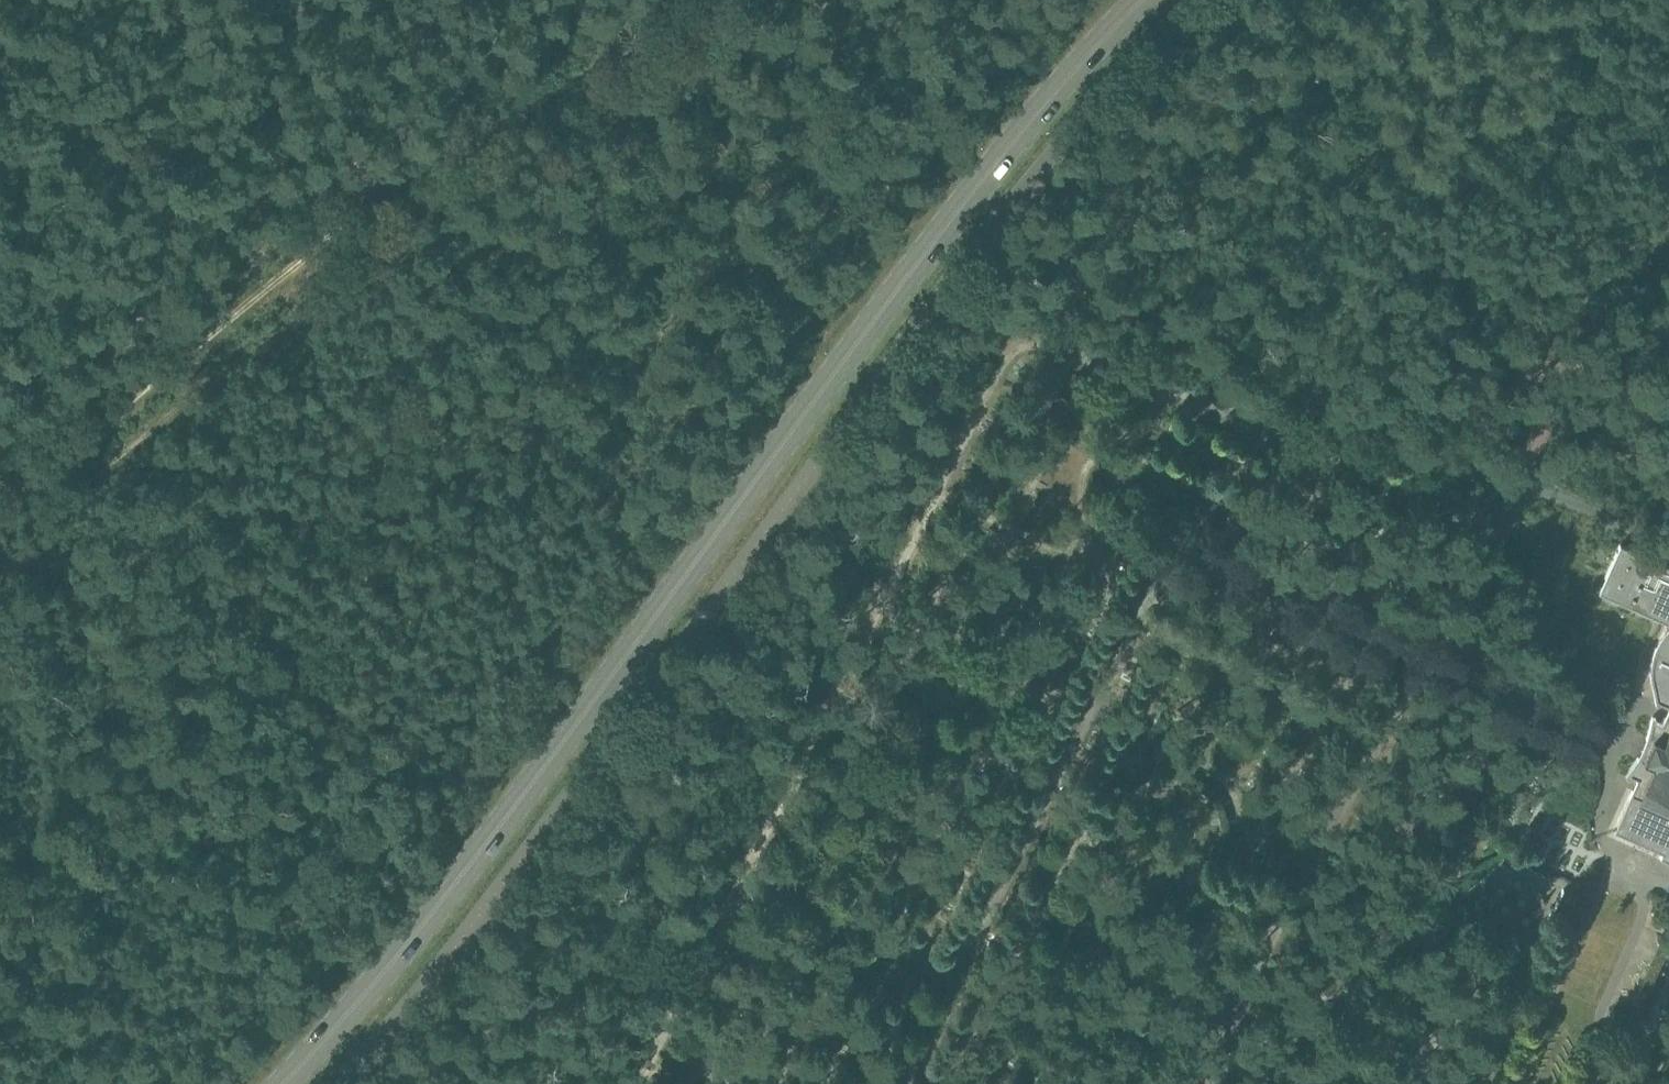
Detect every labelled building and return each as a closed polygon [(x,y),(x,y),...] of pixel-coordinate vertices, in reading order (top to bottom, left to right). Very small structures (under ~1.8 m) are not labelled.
[(1620,545),(1617,551),(1609,570),(1599,592),(1668,622),(1668,566),(1620,545)] [(1668,630),(1668,632),(1664,636),(1659,643),(1656,648),(1654,654),(1653,657),(1653,661),(1652,665),(1652,669),(1652,673),(1652,677),(1652,681),(1653,685),(1653,689),(1654,693),(1654,697),(1655,700),(1656,704),(1657,704),(1657,702),(1668,707),(1668,630)] [(1661,726),(1653,722),(1653,719),(1652,719),(1647,738),(1643,750),(1637,761),(1626,777),(1627,778),(1629,776),(1639,780),(1615,832),(1664,853),(1661,858),(1668,862),(1668,709),(1661,726)]
